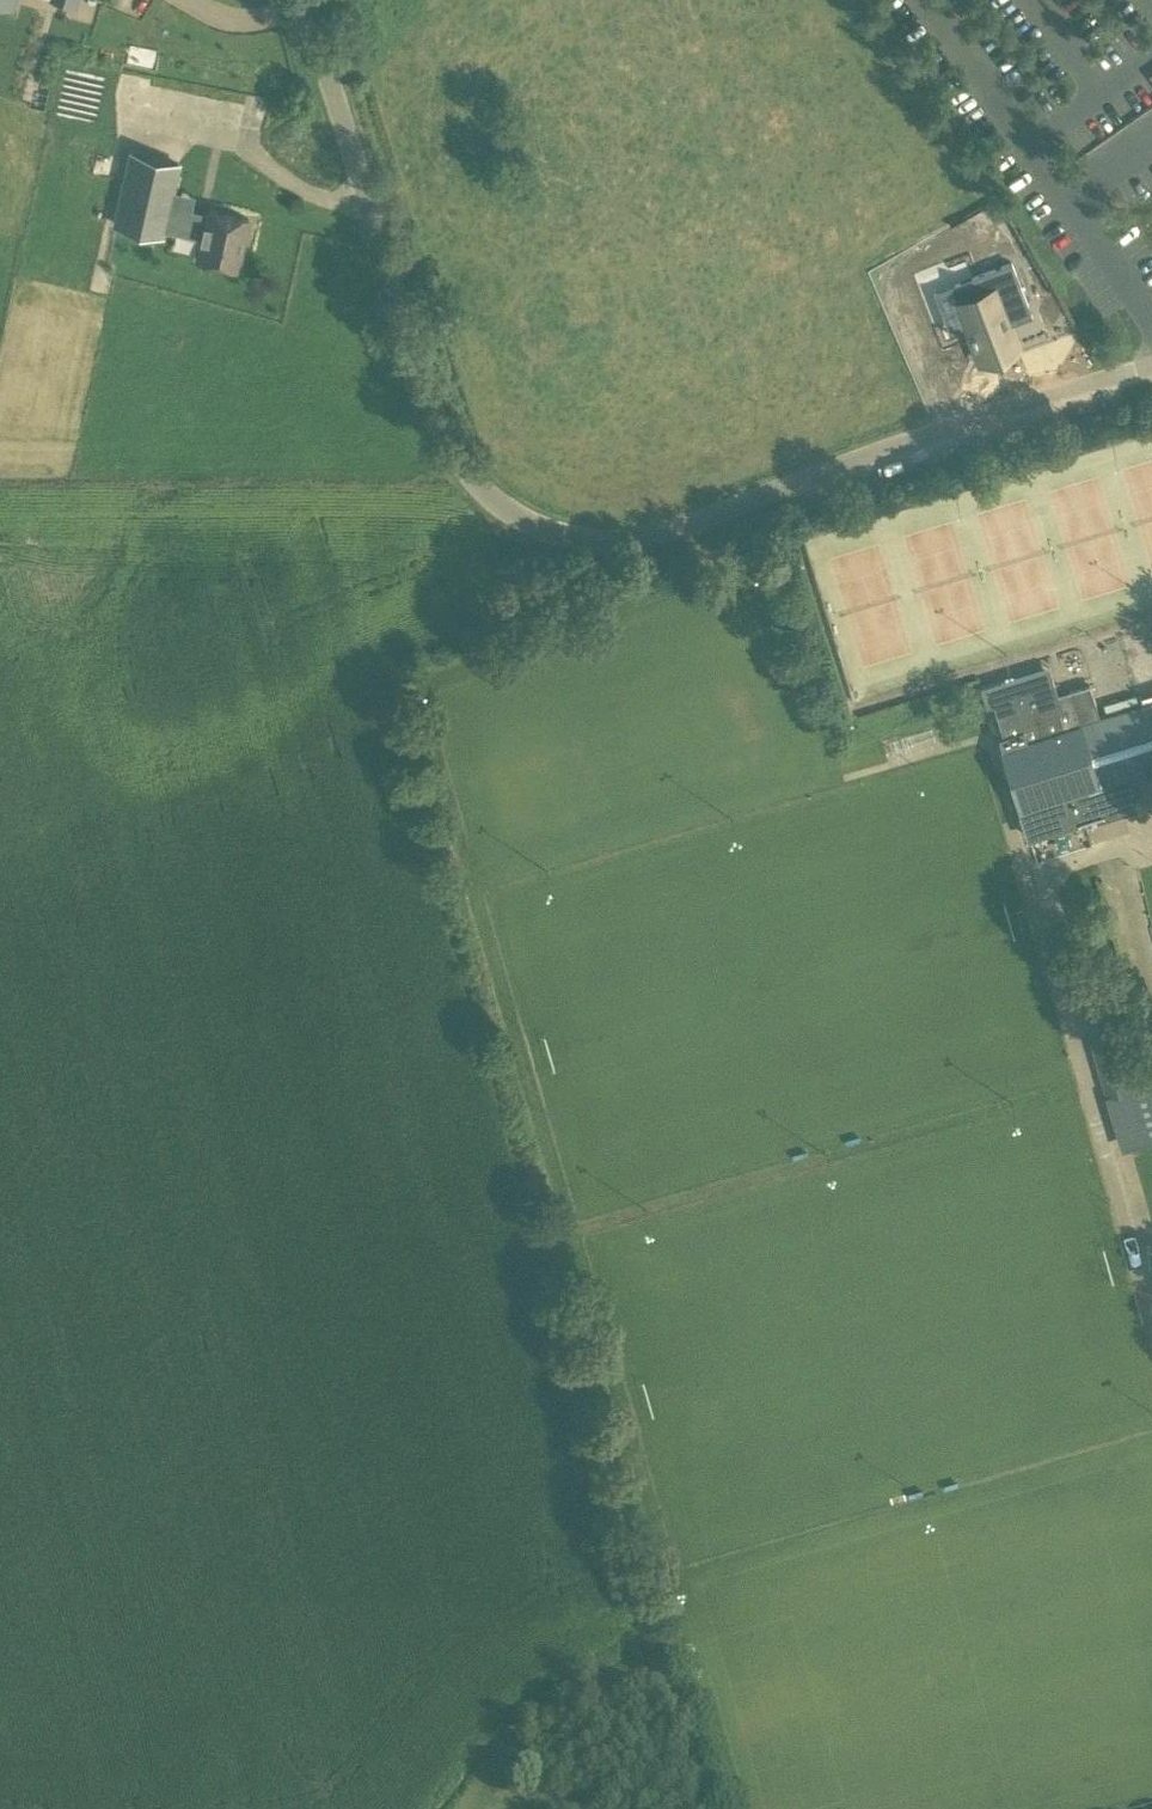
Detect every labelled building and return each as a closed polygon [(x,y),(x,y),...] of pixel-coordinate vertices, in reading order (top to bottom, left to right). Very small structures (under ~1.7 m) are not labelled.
[(14,9),(16,0),(0,0),(0,5),(14,9)] [(167,159),(167,139),(171,139),(171,126),(140,125),(139,174),(165,175),(165,159),(167,159)] [(209,215),(168,206),(164,229),(203,237),(199,257),(238,265),(248,217),(210,209),(209,215)] [(1015,229),(989,234),(997,279),(1023,275),(1015,229)] [(985,276),(996,273),(987,240),(975,243),(985,276)] [(994,289),(956,304),(977,360),(1016,345),(994,289)] [(1090,684),(1071,690),(1055,695),(1051,680),(1020,690),(1017,678),(978,689),(984,709),(991,706),(1001,737),(1026,729),(1030,741),(1060,732),(1067,730),(1081,725),(1094,721),(1097,721),(1098,720),(1100,720),(1090,684)] [(1109,717),(1137,708),(1133,697),(1106,706),(1109,717)] [(996,738),(1020,815),(1027,840),(1080,824),(1079,821),(1095,817),(1096,822),(1138,809),(1130,782),(1151,775),(1151,703),(1137,708),(1109,717),(1100,720),(1098,720),(1097,721),(1094,721),(1081,725),(1067,730),(1060,732),(1030,741),(1026,729),(1001,737),(996,738)] [(1104,996),(1078,1004),(1106,1098),(1131,1090),(1128,1079),(1118,1043),(1104,996)] [(1128,1079),(1131,1090),(1106,1098),(1121,1150),(1151,1141),(1151,1075),(1151,1072),(1128,1079)]
